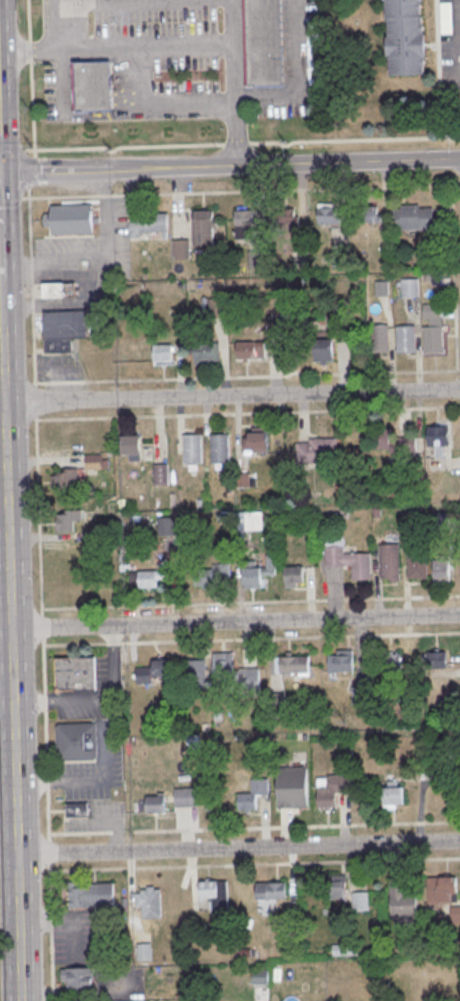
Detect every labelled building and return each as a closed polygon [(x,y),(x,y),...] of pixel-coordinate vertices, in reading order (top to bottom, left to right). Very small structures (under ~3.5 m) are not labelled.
[(247,87),(285,86),(282,0),(244,0),(247,87)] [(426,59),(428,59),(427,33),(426,33),(426,25),(424,25),(424,17),(422,17),(421,2),(423,2),(423,0),(385,0),(385,1),(387,1),(388,21),(389,20),(390,38),(387,38),(388,57),(390,57),(391,76),(426,75),(426,59)] [(451,33),(451,3),(439,3),(439,33),(451,33)] [(109,61),(72,62),(73,111),(110,110),(109,61)] [(317,204),(317,227),(339,227),(339,204),(317,204)] [(52,206),(93,205),(94,235),(52,236),(52,206)] [(360,222),(378,222),(378,206),(360,206),(360,222)] [(402,206),(420,206),(420,209),(434,209),(435,230),(394,231),(394,210),(402,210),(402,206)] [(194,212),(213,211),(214,247),(195,247),(194,212)] [(236,212),(254,211),(255,240),(236,240),(236,212)] [(139,214),(168,213),(169,233),(141,233),(141,239),(130,239),(129,223),(139,223),(139,214)] [(172,241),(190,240),(190,259),(173,259),(172,241)] [(423,247),(440,247),(441,264),(423,264),(423,247)] [(401,281),(419,280),(419,297),(402,298),(401,281)] [(388,296),(388,282),(375,282),(375,296),(388,296)] [(75,283),(42,283),(42,298),(75,298),(75,283)] [(44,313),(86,311),(87,339),(72,339),(72,353),(46,354),(44,313)] [(369,326),(388,326),(389,351),(370,352),(369,326)] [(397,328),(416,328),(417,353),(397,354),(397,328)] [(425,328),(444,328),(445,353),(426,354),(425,328)] [(315,341),(334,341),(335,363),(315,363),(315,341)] [(237,343),(265,343),(266,359),(238,360),(237,343)] [(153,346),(172,345),(172,362),(154,362),(153,346)] [(195,345),(213,345),(214,361),(195,362),(195,345)] [(449,425),(427,425),(427,450),(449,450),(449,425)] [(390,437),(391,430),(375,429),(374,450),(413,452),(414,438),(390,437)] [(243,433),(243,452),(267,452),(267,433),(243,433)] [(183,436),(203,435),(204,464),(184,464),(183,436)] [(211,436),(230,436),(231,464),(212,465),(211,436)] [(124,438),(141,437),(141,455),(124,455),(124,438)] [(297,444),(310,443),(310,440),(337,439),(338,454),(319,455),(319,465),(297,465),(297,444)] [(87,456),(103,456),(103,470),(87,471),(87,456)] [(154,465),(168,465),(169,486),(155,486),(154,465)] [(57,474),(65,474),(65,470),(79,470),(80,481),(74,481),(74,491),(58,491),(57,474)] [(235,474),(250,474),(250,489),(235,489),(235,474)] [(56,512),(56,532),(73,532),(73,521),(78,521),(78,512),(56,512)] [(236,512),(236,530),(262,530),(262,512),(236,512)] [(158,518),(158,534),(177,534),(177,518),(158,518)] [(381,546),(400,545),(401,579),(382,580),(381,546)] [(345,555),(371,555),(372,581),(354,581),(353,567),(326,568),(325,547),(345,547),(345,555)] [(408,551),(428,550),(429,579),(409,579),(408,551)] [(243,562),(256,562),(257,569),(267,569),(267,556),(276,556),(276,576),(262,577),(262,590),(244,590),(243,562)] [(449,585),(449,558),(433,558),(433,585),(449,585)] [(286,568),(303,568),(304,585),(286,585),(286,568)] [(140,572),(157,572),(158,589),(140,589),(140,572)] [(354,651),(355,673),(330,674),(330,658),(338,657),(338,651),(354,651)] [(446,652),(423,652),(423,669),(446,669),(446,652)] [(214,655),(234,654),(234,672),(240,672),(240,669),(259,669),(260,698),(241,698),(240,684),(215,684),(214,655)] [(95,657),(55,658),(56,690),(96,689),(95,657)] [(310,657),(311,674),(281,675),(281,658),(310,657)] [(185,659),(185,682),(205,682),(205,659),(185,659)] [(136,683),(169,683),(169,660),(149,660),(149,668),(136,668),(136,683)] [(56,761),(97,761),(97,723),(56,723),(56,761)] [(278,769),(308,768),(309,809),(279,810),(278,769)] [(318,789),(330,788),(330,776),(351,776),(351,793),(337,793),(338,810),(318,810),(318,789)] [(239,795),(252,795),(252,781),(269,780),(269,795),(258,795),(259,812),(239,812),(239,795)] [(175,789),(198,789),(198,808),(176,809),(175,789)] [(382,789),(403,789),(404,806),(397,806),(397,811),(383,811),(382,789)] [(147,798),(166,797),(166,814),(148,815),(147,798)] [(87,803),(66,803),(66,817),(87,817),(87,803)] [(331,877),(347,876),(348,900),(332,901),(331,877)] [(456,877),(427,877),(427,901),(456,901),(456,877)] [(227,910),(227,881),(199,881),(199,900),(210,900),(210,910),(227,910)] [(391,882),(392,920),(406,919),(406,927),(419,926),(418,893),(408,893),(408,881),(391,882)] [(69,908),(114,908),(114,883),(69,883),(69,908)] [(257,884),(287,883),(287,900),(276,900),(276,905),(257,906),(257,884)] [(141,891),(148,890),(148,888),(156,888),(156,891),(161,891),(162,919),(143,920),(143,908),(137,908),(137,895),(141,895),(141,891)] [(353,894),(369,893),(370,911),(353,912),(353,894)] [(150,960),(150,943),(137,943),(137,960),(150,960)] [(93,968),(62,968),(62,987),(93,987),(93,968)]
